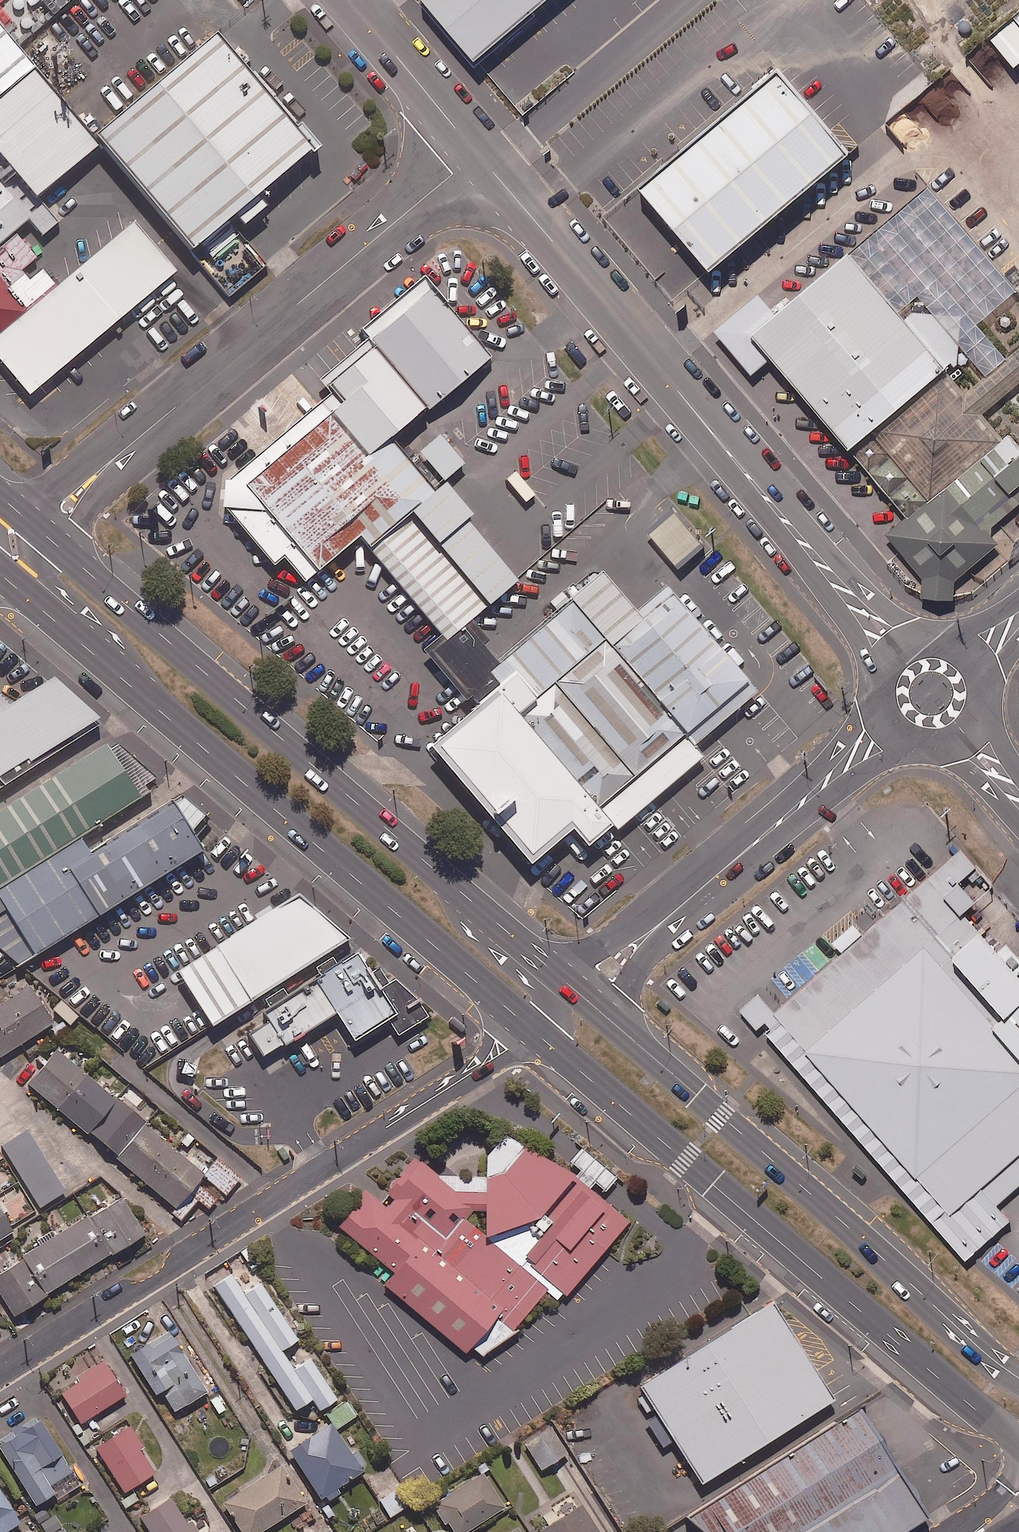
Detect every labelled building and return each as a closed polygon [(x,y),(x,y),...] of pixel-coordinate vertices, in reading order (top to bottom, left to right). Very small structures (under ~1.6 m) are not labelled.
[(474,63),(548,0),(420,0),(474,63)] [(1018,64),(1018,26),(1012,17),(986,39),(1012,70),(1018,64)] [(31,61),(0,23),(0,87),(31,61)] [(221,34),(97,136),(192,253),(229,223),(237,216),(246,227),(267,210),(255,196),(320,143),(302,122),(297,126),(221,34)] [(34,192),(97,139),(31,61),(0,87),(0,152),(34,192)] [(845,154),(777,74),(638,190),(705,271),(845,154)] [(29,217),(42,232),(57,220),(34,192),(0,152),(0,183),(29,217)] [(943,362),(948,367),(965,353),(982,373),(1003,356),(973,320),(1014,286),(928,182),(849,252),(943,362)] [(13,230),(29,217),(0,183),(0,241),(13,230)] [(0,335),(0,360),(28,392),(175,266),(135,219),(59,285),(0,335)] [(13,230),(0,241),(0,335),(59,285),(42,268),(30,279),(23,270),(38,257),(13,230)] [(849,252),(776,313),(759,293),(712,332),(749,377),(771,358),(845,445),(943,362),(849,252)] [(370,331),(427,399),(431,403),(491,354),(422,271),(361,321),(370,331)] [(408,507),(445,477),(444,476),(466,458),(442,429),(408,456),(388,431),(427,399),(370,331),(317,374),(330,390),(222,478),(221,493),(274,558),(282,552),(303,578),(344,544),(358,532),(366,542),(408,507)] [(982,373),(965,387),(948,367),(943,362),(845,445),(905,516),(1001,436),(1004,434),(982,408),(1018,378),(1018,342),(1003,356),(982,373)] [(962,476),(892,534),(944,596),(1014,538),(1001,522),(1018,507),(1018,437),(1014,432),(962,476)] [(518,571),(447,485),(442,490),(372,546),(443,632),(518,571)] [(704,541),(676,508),(652,528),(681,562),(704,541)] [(609,636),(616,644),(648,618),(607,568),(575,594),(609,636)] [(756,684),(680,591),(648,618),(616,644),(692,736),(756,684)] [(609,636),(575,594),(483,669),(517,711),(555,680),(609,636)] [(638,780),(692,736),(616,644),(609,636),(555,680),(638,780)] [(79,740),(74,736),(101,719),(55,679),(10,706),(0,695),(0,790),(79,740)] [(638,780),(555,680),(517,711),(600,812),(638,780)] [(600,812),(517,711),(494,683),(442,726),(490,784),(481,792),(523,843),(548,822),(567,844),(603,815),(600,812)] [(0,812),(0,888),(80,837),(150,793),(146,785),(157,778),(118,745),(110,750),(106,745),(0,812)] [(0,888),(0,950),(19,966),(205,852),(197,839),(211,821),(181,795),(90,852),(80,837),(0,888)] [(776,1013),(760,994),(741,1011),(756,1027),(758,1030),(767,1022),(772,1028),(767,1032),(969,1262),(975,1256),(1015,1221),(1001,1205),(1018,1190),(1018,971),(966,913),(980,902),(961,882),(979,866),(964,849),(776,1013)] [(348,934),(297,890),(176,967),(211,1021),(348,934)] [(270,1022),(249,1035),(262,1057),(284,1044),(285,1045),(337,1013),(355,1043),(390,1021),(399,1037),(429,1018),(419,1001),(396,980),(391,984),(380,968),(372,973),(358,953),(338,965),(334,958),(317,969),(322,977),(289,998),(284,989),(265,1001),(270,1009),(264,1013),(270,1022)] [(29,984),(0,1003),(0,1054),(52,1020),(29,984)] [(55,1046),(25,1081),(183,1216),(196,1200),(186,1191),(203,1171),(55,1046)] [(27,1127),(0,1144),(38,1207),(65,1190),(27,1127)] [(576,1176),(507,1136),(488,1157),(487,1177),(440,1176),(416,1157),(377,1200),(365,1190),(336,1225),(395,1274),(384,1286),(466,1355),(472,1348),(484,1357),(520,1332),(517,1329),(547,1292),(558,1301),(565,1294),(567,1297),(630,1222),(592,1190),(596,1184),(606,1193),(619,1178),(582,1149),(571,1162),(581,1171),(576,1176)] [(239,1176),(216,1156),(202,1173),(225,1193),(239,1176)] [(88,1215),(111,1251),(144,1230),(121,1194),(88,1215)] [(12,1229),(0,1209),(0,1236),(12,1229)] [(88,1215),(87,1213),(17,1256),(13,1249),(0,1257),(0,1291),(13,1312),(111,1251),(88,1215)] [(244,1291),(231,1271),(213,1283),(295,1407),(311,1397),(319,1408),(337,1397),(309,1356),(293,1366),(281,1348),(298,1337),(260,1280),(244,1291)] [(774,1305),(642,1389),(658,1415),(647,1422),(664,1449),(675,1442),(704,1487),(837,1402),(774,1305)] [(206,1389),(168,1328),(129,1352),(154,1392),(169,1382),(183,1404),(206,1389)] [(125,1393),(103,1359),(76,1376),(79,1380),(60,1392),(80,1422),(125,1393)] [(336,1427),(356,1413),(347,1400),(327,1414),(336,1427)] [(927,1520),(859,1412),(687,1520),(701,1531),(908,1531),(927,1520)] [(38,1415),(0,1438),(0,1447),(33,1502),(52,1490),(56,1497),(79,1483),(38,1415)] [(363,1469),(331,1420),(288,1448),(323,1502),(339,1491),(336,1486),(363,1469)] [(143,1445),(128,1423),(93,1446),(122,1491),(154,1470),(139,1448),(143,1445)] [(567,1452),(553,1425),(525,1440),(539,1467),(567,1452)] [(281,1461),(222,1499),(243,1531),(257,1531),(306,1500),(281,1461)] [(482,1470),(434,1501),(454,1531),(463,1531),(505,1505),(482,1470)] [(0,1488),(0,1531),(8,1531),(6,1528),(19,1521),(0,1488)] [(391,1493),(380,1499),(389,1517),(400,1512),(391,1493)] [(170,1495),(140,1514),(151,1531),(199,1531),(190,1518),(186,1521),(170,1495)] [(581,1502),(537,1531),(538,1531),(600,1531),(581,1502)] [(55,1514),(41,1523),(47,1531),(66,1531),(55,1514)]
